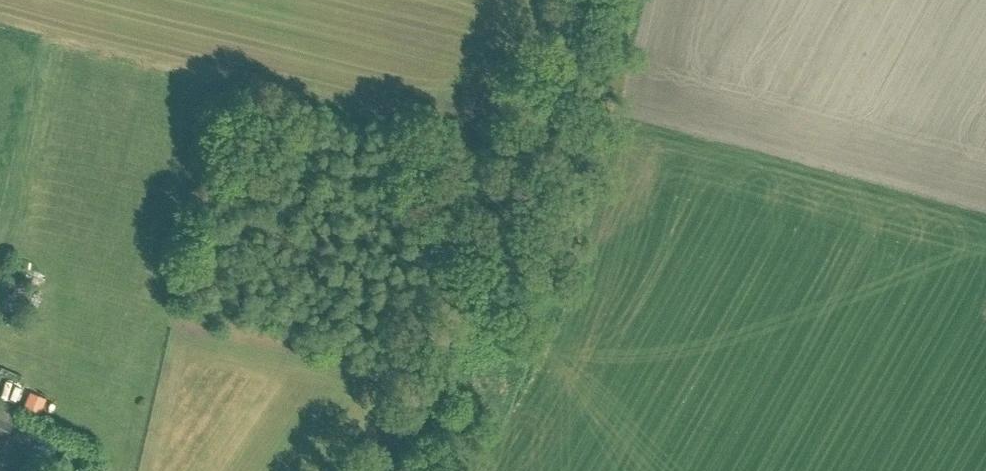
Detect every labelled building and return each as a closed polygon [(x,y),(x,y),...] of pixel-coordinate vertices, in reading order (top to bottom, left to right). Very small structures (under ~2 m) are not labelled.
[(24,283),(41,285),(42,275),(25,273),(24,283)] [(30,393),(23,411),(39,418),(46,400),(30,393)] [(17,419),(0,411),(0,439),(6,442),(17,419)]
